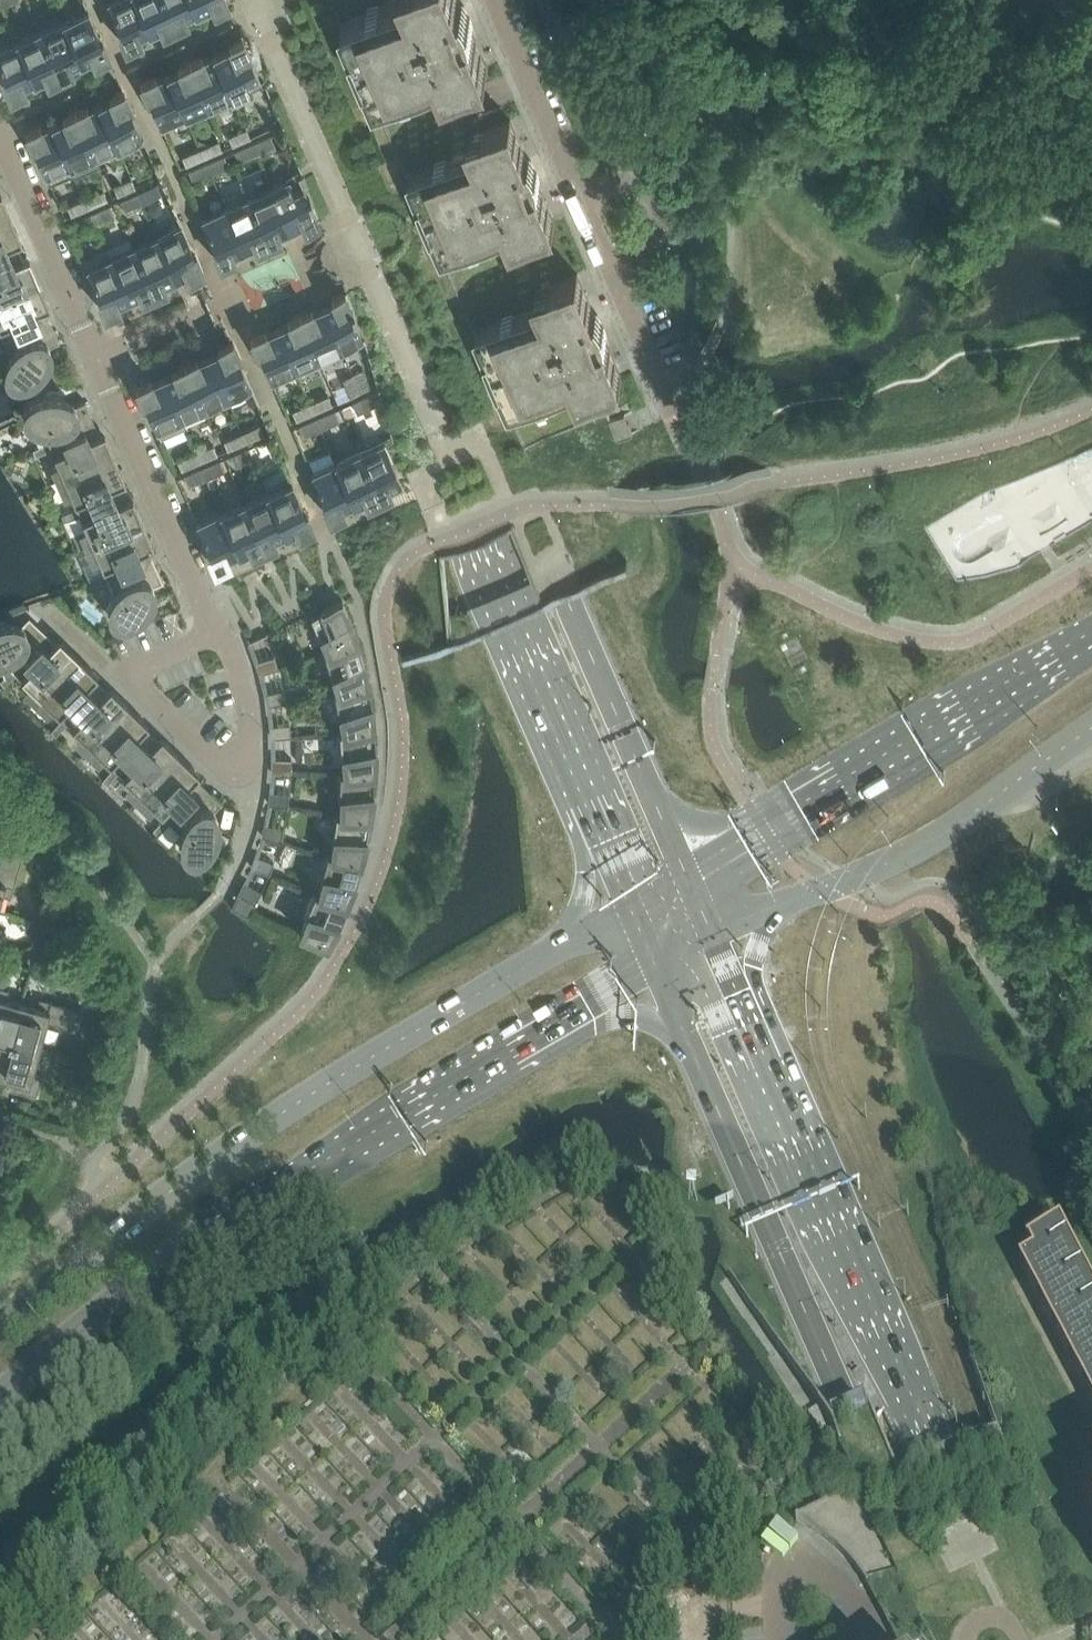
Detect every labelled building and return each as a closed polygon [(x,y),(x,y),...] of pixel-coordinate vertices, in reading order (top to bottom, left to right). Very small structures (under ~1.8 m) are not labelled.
[(148,30),(135,0),(110,0),(107,1),(126,44),(134,41),(132,37),(148,30)] [(173,24),(163,0),(135,0),(148,30),(165,23),(166,27),(173,24)] [(195,10),(190,0),(163,0),(173,24),(180,21),(178,17),(195,10)] [(195,10),(216,0),(218,4),(226,1),(225,0),(190,0),(195,10)] [(459,0),(397,0),(345,23),(345,22),(343,23),(359,62),(459,19),(458,18),(455,19),(451,10),(459,6),(459,7),(461,6),(460,4),(459,0)] [(98,56),(106,53),(87,10),(63,20),(64,21),(80,59),(96,52),(98,56)] [(456,21),(459,19),(359,62),(376,100),(378,99),(455,66),(460,77),(460,79),(463,78),(462,78),(487,66),(470,27),(469,25),(468,26),(460,30),(456,21)] [(80,59),(64,21),(63,20),(40,30),(40,31),(58,73),(65,70),(64,66),(80,59)] [(58,73),(40,31),(40,30),(17,40),(34,79),(50,72),(52,76),(58,73)] [(245,72),(255,68),(241,37),(233,40),(235,44),(214,54),(231,93),(250,84),(245,72)] [(34,79),(17,40),(0,47),(0,69),(11,94),(19,90),(17,86),(34,79)] [(207,103),(231,93),(214,54),(197,61),(196,57),(189,60),(207,103)] [(184,113),(207,103),(189,60),(182,63),(184,67),(167,74),(184,113)] [(160,123),(184,113),(167,74),(151,81),(149,77),(141,80),(160,123)] [(116,142),(140,132),(121,89),(113,92),(115,96),(99,103),(116,142)] [(93,152),(116,142),(99,103),(83,110),(81,106),(74,109),(93,152)] [(74,173),(97,162),(93,152),(74,109),(67,112),(69,116),(52,123),(74,173)] [(527,159),(527,158),(510,119),(485,131),(485,130),(483,131),(484,133),(489,144),(412,177),(409,178),(426,216),(526,173),(525,172),(522,174),(518,164),(526,161),(528,161),(527,159)] [(49,183),(74,173),(52,123),(36,130),(34,126),(26,130),(49,183)] [(232,145),(250,137),(246,127),(227,135),(232,145)] [(257,153),(275,145),(271,135),(252,143),(257,153)] [(203,157),(222,149),(217,139),(199,147),(203,157)] [(239,161),(257,153),(252,143),(234,151),(239,161)] [(185,165),(203,157),(199,147),(181,155),(185,165)] [(210,173),(229,165),(224,155),(206,163),(210,173)] [(192,181),(210,173),(206,163),(188,171),(192,181)] [(523,175),(526,174),(526,173),(426,216),(443,255),(445,254),(445,253),(522,221),(527,231),(526,231),(527,234),(529,233),(529,232),(554,221),(538,182),(537,182),(536,180),(535,180),(535,181),(527,184),(523,175)] [(117,195),(135,187),(131,177),(112,185),(117,195)] [(303,188),(294,192),(288,181),(271,188),(288,227),(302,221),(304,227),(317,221),(311,204),(312,204),(308,195),(307,196),(303,188)] [(142,203),(160,195),(156,185),(138,193),(142,203)] [(272,234),(288,227),(271,188),(248,198),(267,241),(274,238),(272,234)] [(89,207),(107,199),(103,189),(84,197),(89,207)] [(124,211),(142,203),(138,193),(120,201),(124,211)] [(0,197),(0,220),(8,217),(3,205),(5,204),(2,196),(0,197)] [(71,215),(89,207),(84,197),(66,205),(71,215)] [(260,244),(267,241),(248,198),(225,208),(242,247),(258,240),(260,244)] [(96,223),(114,215),(110,205),(91,213),(96,223)] [(226,254),(242,247),(225,208),(201,218),(220,261),(228,258),(226,254)] [(78,231),(96,223),(91,213),(73,221),(78,231)] [(13,228),(8,217),(0,220),(0,259),(20,250),(14,237),(19,235),(15,227),(13,228)] [(195,254),(193,255),(181,227),(157,238),(174,277),(185,272),(187,277),(203,271),(195,254)] [(158,284),(174,277),(157,238),(134,248),(152,291),(159,288),(158,284)] [(146,294),(152,291),(134,248),(110,258),(127,297),(144,290),(146,294)] [(110,258),(109,258),(105,249),(82,259),(105,311),(113,308),(111,304),(127,297),(110,258)] [(25,263),(20,250),(0,259),(0,297),(36,282),(31,270),(33,269),(30,262),(25,263)] [(594,313),(577,274),(552,285),(552,284),(550,285),(551,287),(556,298),(479,332),(479,331),(477,332),(492,369),(589,328),(585,319),(593,315),(593,316),(595,315),(594,313)] [(41,293),(36,282),(0,297),(0,331),(0,332),(2,335),(48,315),(42,302),(47,300),(43,292),(41,293)] [(352,309),(350,310),(344,293),(331,298),(334,304),(324,308),(341,347),(362,338),(353,316),(354,316),(352,309)] [(318,357),(341,347),(324,308),(308,315),(306,311),(299,314),(318,357)] [(295,367),(318,357),(299,314),(292,317),(294,321),(278,328),(295,367)] [(59,341),(48,315),(2,335),(0,332),(0,340),(3,338),(9,353),(6,359),(4,366),(4,370),(5,373),(10,379),(14,380),(18,381),(27,378),(33,374),(35,373),(40,368),(42,366),(46,361),(47,357),(43,348),(59,341)] [(589,330),(593,328),(592,327),(589,328),(492,369),(510,409),(512,408),(589,375),(594,386),(593,386),(594,388),(596,387),(621,375),(604,337),(604,336),(603,334),(602,335),(593,339),(589,330)] [(270,378),(295,367),(278,328),(261,335),(260,331),(251,335),(270,378)] [(238,358),(240,357),(233,341),(218,347),(220,353),(209,358),(226,397),(250,386),(238,358)] [(203,407),(226,397),(209,358),(193,365),(191,361),(184,364),(203,407)] [(180,417),(203,407),(184,364),(177,367),(179,371),(163,378),(180,417)] [(360,392),(371,387),(363,369),(352,373),(360,392)] [(350,396),(360,392),(352,373),(342,378),(350,396)] [(179,417),(180,417),(163,378),(146,385),(145,381),(137,384),(160,437),(183,427),(179,417)] [(61,395),(54,394),(52,394),(44,395),(42,395),(35,397),(27,402),(25,405),(23,409),(23,416),(25,420),(28,422),(35,426),(41,427),(48,442),(49,445),(95,425),(84,399),(68,406),(64,396),(61,395)] [(314,412),(332,404),(327,394),(309,402),(314,412)] [(357,412),(375,404),(370,394),(352,402),(357,412)] [(295,420),(314,412),(309,402),(291,410),(295,420)] [(321,428),(339,420),(335,410),(316,418),(321,428)] [(633,433),(625,414),(609,420),(618,440),(633,433)] [(302,436),(321,428),(316,418),(298,426),(302,436)] [(245,441),(263,434),(259,424),(241,431),(245,441)] [(106,436),(101,438),(95,425),(49,445),(48,442),(40,445),(43,452),(51,448),(57,463),(53,465),(54,469),(55,473),(56,477),(57,480),(112,456),(107,445),(109,444),(106,436)] [(227,449),(245,441),(241,431),(223,439),(227,449)] [(383,489),(400,481),(383,442),(359,452),(377,496),(384,493),(383,489)] [(199,462),(217,454),(213,444),(195,451),(199,462)] [(35,455),(43,452),(40,445),(32,449),(35,455)] [(234,465),(252,458),(248,448),(230,455),(234,465)] [(181,469),(199,462),(195,451),(176,459),(181,469)] [(371,499),(377,496),(359,452),(336,463),(353,502),(369,495),(371,499)] [(119,467),(117,468),(112,456),(57,480),(59,483),(61,487),(63,490),(66,493),(69,492),(76,507),(77,510),(123,490),(118,477),(122,475),(119,467)] [(206,478),(224,470),(220,460),(202,468),(206,478)] [(336,509),(353,502),(336,463),(311,473),(330,516),(338,513),(336,509)] [(188,486),(206,478),(202,468),(183,475),(188,486)] [(302,528),(310,525),(291,482),(267,492),(284,531),(300,524),(302,528)] [(134,501),(129,503),(123,490),(77,510),(76,507),(68,510),(71,516),(79,513),(85,528),(82,530),(82,534),(83,538),(84,542),(85,545),(140,522),(135,510),(137,509),(134,501)] [(284,531),(267,492),(244,502),(262,545),(269,542),(268,538),(284,531)] [(256,548),(262,545),(244,502),(221,512),(238,551),(254,544),(256,548)] [(63,520),(71,516),(68,510),(60,513),(63,520)] [(221,558),(238,551),(221,512),(196,523),(215,566),(223,562),(221,558)] [(147,532),(145,533),(140,522),(85,545),(87,548),(89,552),(91,555),(94,558),(98,557),(104,572),(106,575),(152,555),(146,542),(150,540),(147,532)] [(147,587),(163,581),(152,555),(106,575),(104,572),(96,575),(99,582),(107,578),(113,593),(110,599),(108,606),(108,610),(108,613),(114,619),(118,620),(121,620),(130,618),(137,614),(139,613),(144,608),(146,606),(149,601),(151,598),(147,587)] [(91,585),(99,582),(96,575),(89,579),(91,585)] [(310,614),(320,637),(324,652),(327,651),(328,652),(358,643),(351,620),(342,600),(310,614)] [(23,603),(6,609),(8,615),(28,607),(23,603)] [(40,626),(28,615),(16,627),(8,620),(5,620),(0,621),(0,657),(11,668),(13,670),(48,634),(40,626)] [(62,641),(59,644),(48,634),(13,670),(11,668),(5,674),(10,679),(16,673),(28,684),(25,687),(27,691),(30,694),(32,697),(34,700),(76,657),(67,648),(68,646),(62,641)] [(368,686),(364,663),(358,643),(328,652),(327,651),(324,652),(331,676),(332,676),(337,691),(337,692),(368,686)] [(260,672),(278,667),(274,655),(256,660),(260,672)] [(87,664),(85,666),(76,657),(34,700),(37,702),(40,704),(44,706),(47,709),(50,706),(62,717),(65,719),(99,683),(89,673),(92,670),(87,664)] [(10,679),(5,674),(0,679),(0,681),(4,685),(10,679)] [(113,690),(110,694),(99,683),(65,719),(62,717),(56,723),(59,726),(61,728),(67,722),(79,733),(76,736),(78,740),(81,743),(83,746),(85,749),(127,706),(118,697),(119,696),(113,690)] [(374,730),(372,707),(368,686),(337,692),(337,691),(333,691),(338,716),(339,716),(342,731),(342,732),(374,730)] [(268,704),(286,701),(283,689),(265,692),(268,704)] [(138,713),(136,715),(127,706),(85,749),(88,751),(91,754),(95,756),(98,758),(101,755),(113,766),(116,769),(150,733),(140,723),(143,719),(138,713)] [(61,728),(59,726),(56,723),(50,729),(55,734),(61,728)] [(272,737),(290,736),(289,723),(271,725),(272,737)] [(374,775),(375,751),(374,730),(342,732),(342,731),(338,731),(340,757),(342,757),(343,772),(343,773),(374,775)] [(164,739),(161,743),(150,733),(116,769),(113,766),(107,773),(112,777),(118,771),(130,783),(127,786),(129,789),(132,792),(134,795),(134,796),(137,798),(178,755),(169,747),(170,745),(164,739)] [(189,763),(187,764),(178,755),(137,798),(139,801),(139,800),(143,803),(146,805),(149,807),(152,804),(164,816),(167,818),(202,782),(191,772),(194,768),(189,763)] [(291,771),(291,758),(272,757),(273,770),(291,771)] [(343,773),(343,772),(339,772),(338,798),(339,798),(339,813),(339,814),(370,819),(373,796),(374,775),(343,773)] [(106,783),(112,777),(107,773),(101,779),(106,783)] [(209,814),(221,801),(202,782),(167,818),(164,816),(158,822),(163,826),(169,820),(180,831),(180,838),(181,846),(182,849),(184,852),(191,856),(195,855),(199,854),(206,848),(211,842),(212,840),(215,834),(216,831),(217,825),(217,821),(209,814)] [(287,806),(289,793),(270,791),(269,803),(287,806)] [(339,814),(339,813),(335,812),(331,838),(332,838),(330,853),(330,854),(360,863),(367,840),(370,819),(339,814)] [(157,833),(163,826),(158,822),(152,828),(157,833)] [(280,840),(283,828),(265,823),(262,836),(280,840)] [(22,857),(3,852),(0,862),(0,906),(3,895),(10,897),(22,857)] [(321,877),(317,892),(317,893),(346,905),(355,883),(360,863),(330,854),(330,853),(327,852),(320,877),(321,877)] [(268,874),(273,862),(256,855),(252,867),(268,874)] [(255,902),(261,890),(245,881),(239,893),(255,902)] [(317,893),(317,892),(314,890),(304,914),(306,915),(300,929),(297,927),(295,929),(326,946),(338,924),(346,905),(317,893)] [(247,916),(255,902),(239,893),(232,906),(231,905),(230,906),(247,916)] [(9,989),(0,987),(0,1037),(11,1040),(22,1002),(16,1000),(6,997),(9,989)] [(74,1028),(79,1009),(39,998),(36,1005),(22,1002),(11,1040),(26,1044),(39,1048),(46,1020),(74,1028)] [(0,1037),(0,1077),(11,1040),(0,1037)] [(39,1048),(26,1044),(11,1040),(0,1077),(15,1081),(14,1089),(36,1095),(41,1077),(31,1074),(39,1048)] [(73,1068),(68,1085),(79,1088),(82,1089),(87,1071),(84,1071),(73,1068)] [(1064,1228),(1027,1247),(1028,1248),(1029,1248),(1034,1257),(1020,1264),(1091,1402),(1091,1281),(1064,1228)] [(834,1423),(826,1412),(821,1405),(808,1415),(819,1431),(834,1423)] [(898,1567),(869,1505),(863,1491),(797,1522),(798,1523),(806,1527),(817,1534),(823,1538),(829,1542),(834,1546),(840,1551),(845,1556),(849,1561),(854,1566),(858,1571),(862,1577),(866,1583),(894,1570),(898,1567)] [(899,1581),(894,1570),(869,1582),(875,1593),(899,1581)] [(905,1591),(899,1581),(875,1593),(880,1604),(905,1591)] [(886,1614),(910,1602),(905,1591),(880,1604),(886,1614)] [(891,1625),(916,1613),(910,1602),(886,1614),(891,1625)] [(897,1636),(921,1623),(916,1613),(891,1625),(897,1636)] [(927,1634),(921,1623),(897,1636),(899,1639),(915,1639),(927,1634)]
